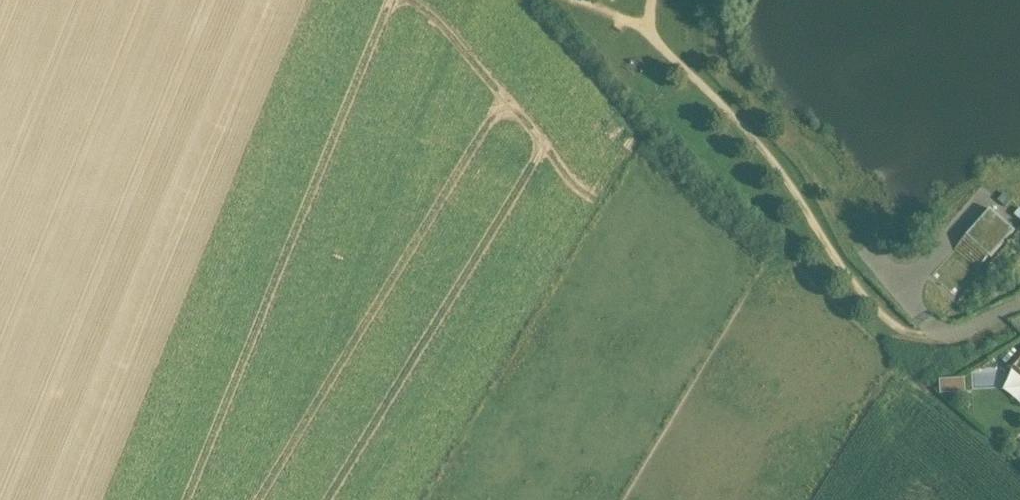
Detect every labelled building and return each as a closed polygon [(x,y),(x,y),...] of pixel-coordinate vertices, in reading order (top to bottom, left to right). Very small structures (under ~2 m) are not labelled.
[(1012,201),(1004,195),(999,201),(1006,208),(1012,201)] [(1016,232),(991,210),(967,237),(989,257),(989,258),(991,260),(1016,232)] [(1009,368),(1019,377),(1019,356),(1009,368)] [(941,379),(942,393),(967,391),(966,377),(941,379)]
